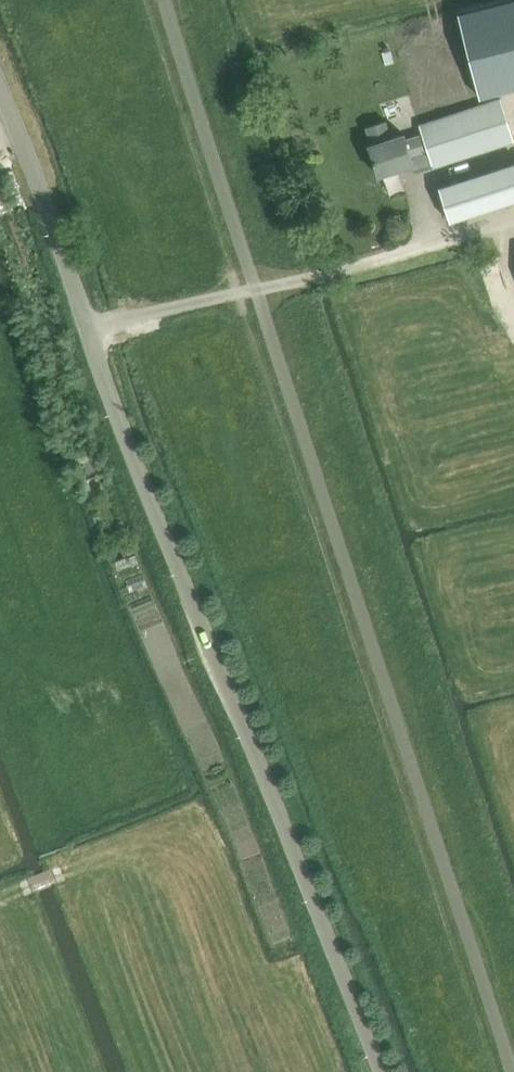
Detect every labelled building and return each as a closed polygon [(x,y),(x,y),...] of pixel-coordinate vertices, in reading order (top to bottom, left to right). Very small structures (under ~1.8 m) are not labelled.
[(513,141),(513,139),(501,99),(420,125),(423,135),(406,140),(404,134),(391,138),(386,121),(366,127),(372,144),(369,145),(378,175),(413,164),(416,172),(513,141)] [(439,188),(450,221),(513,200),(513,163),(439,188)]
